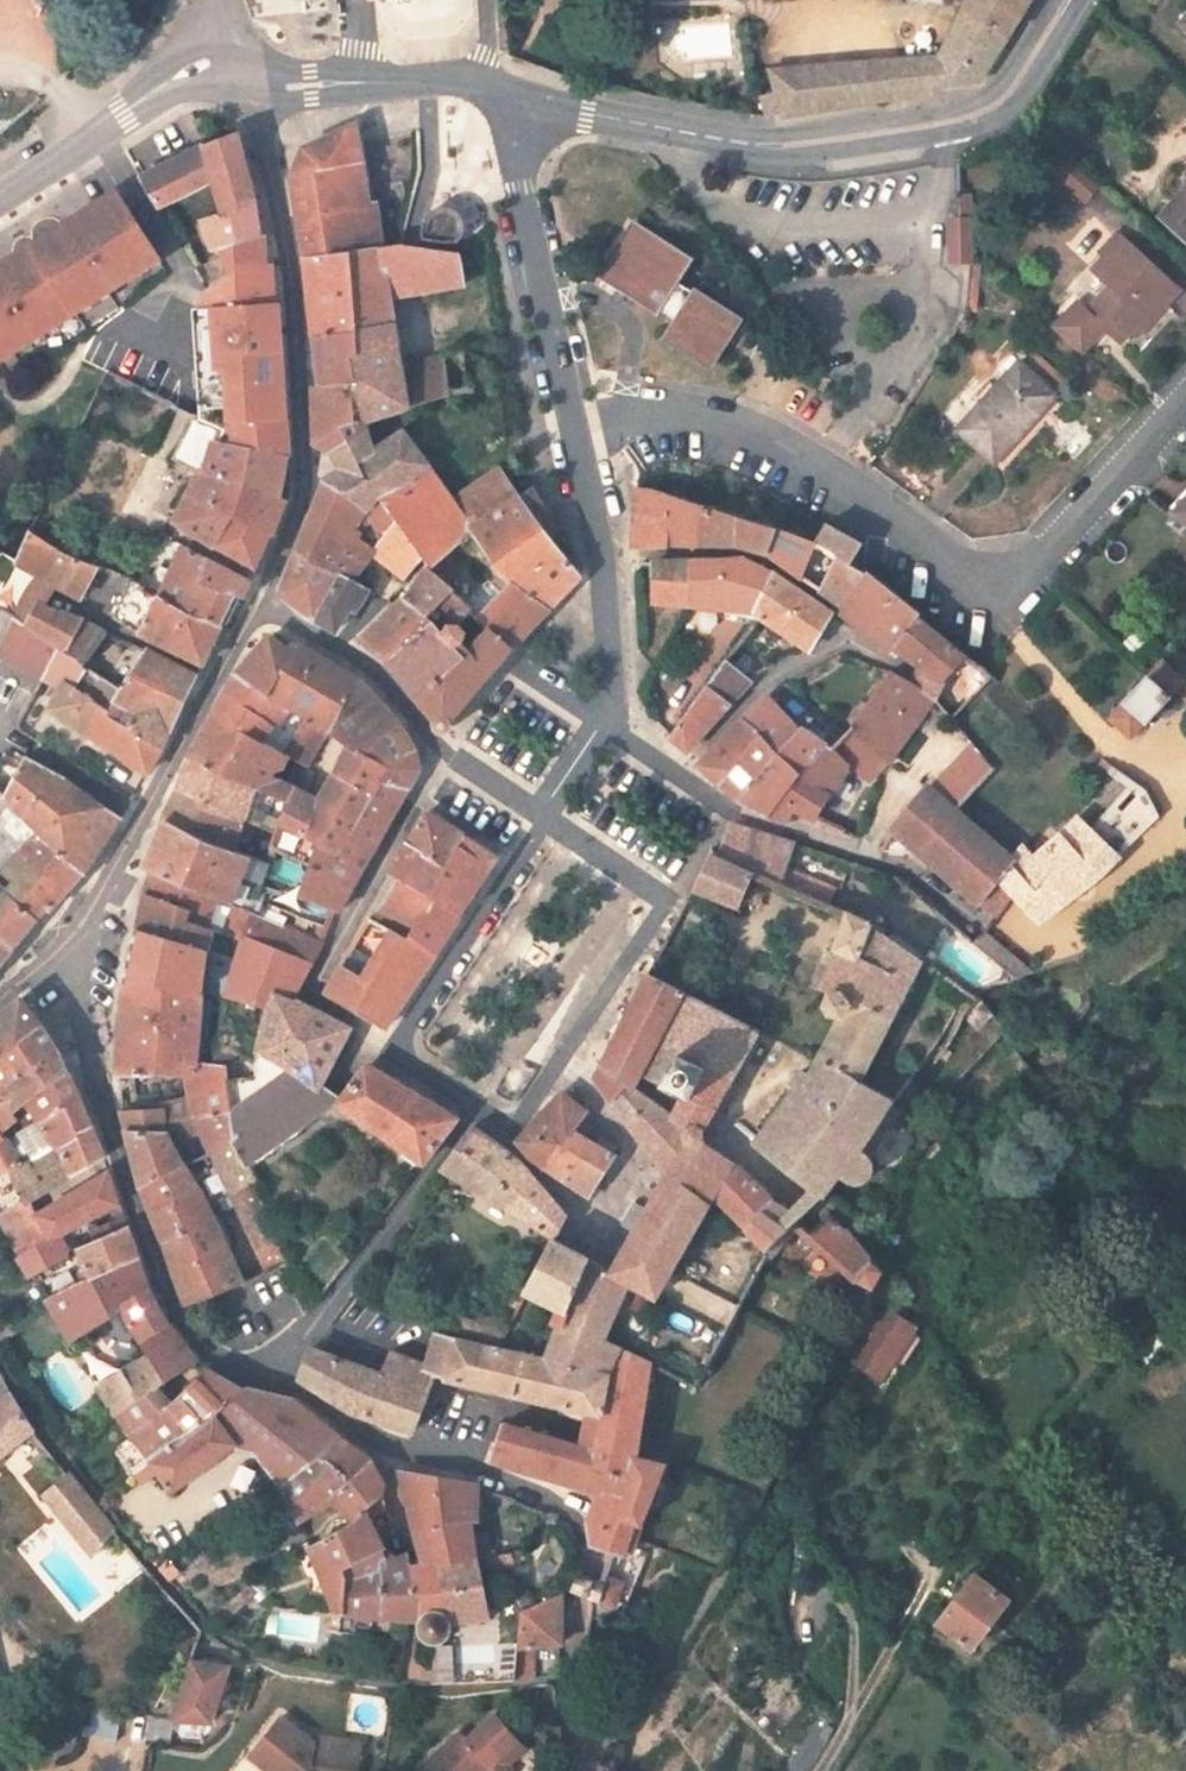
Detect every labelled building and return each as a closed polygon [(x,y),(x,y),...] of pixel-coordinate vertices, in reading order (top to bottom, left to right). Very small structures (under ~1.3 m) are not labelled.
[(936,92),(973,86),(976,84),(979,81),(1030,1),(1028,0),(971,0),(941,58),(934,73),(936,92)] [(934,73),(940,59),(771,71),(777,92),(784,116),(805,113),(890,99),(936,92),(934,73)] [(776,117),(784,116),(777,92),(762,97),(768,118),(776,117)] [(368,206),(354,127),(304,148),(291,177),(305,261),(350,255),(382,250),(382,248),(374,205),(368,206)] [(256,199),(238,133),(204,146),(204,147),(206,146),(216,182),(215,183),(223,213),(224,214),(256,199)] [(206,146),(204,147),(140,179),(159,211),(215,183),(216,182),(206,146)] [(1067,159),(1055,172),(1084,199),(1096,186),(1067,159)] [(1161,217),(1185,241),(1185,191),(1161,217)] [(116,193),(95,206),(99,212),(120,199),(116,193)] [(137,304),(134,299),(170,276),(120,199),(99,212),(95,206),(0,267),(0,364),(13,384),(137,304)] [(214,252),(218,251),(263,237),(262,234),(261,233),(256,199),(224,214),(223,213),(203,220),(214,252)] [(447,207),(444,207),(442,207),(435,209),(432,210),(428,214),(426,217),(424,221),(421,234),(421,238),(424,242),(434,244),(442,244),(452,244),(458,243),(460,241),(464,235),(465,229),(463,219),(459,214),(454,210),(447,207)] [(950,220),(951,262),(972,261),(971,220),(950,220)] [(674,319),(661,340),(708,370),(741,318),(694,288),(692,291),(680,283),(694,259),(636,222),(610,261),(599,279),(617,290),(612,297),(621,302),(625,296),(658,316),(661,312),(674,319)] [(1102,251),(1107,256),(1123,239),(1117,234),(1102,251)] [(264,268),(263,237),(218,251),(229,276),(198,298),(199,309),(273,303),(272,282),(265,282),(264,268)] [(1055,330),(1082,355),(1106,328),(1122,342),(1133,330),(1161,299),(1167,304),(1180,290),(1123,239),(1107,256),(1094,270),(1112,286),(1089,312),(1079,303),(1055,330)] [(427,248),(402,245),(382,248),(382,250),(390,298),(434,290),(427,248)] [(465,285),(460,253),(427,248),(434,290),(465,285)] [(390,298),(382,250),(350,255),(357,334),(314,338),(320,385),(314,386),(315,444),(332,453),(367,431),(364,421),(408,408),(394,325),(390,298)] [(350,255),(305,261),(314,338),(357,334),(350,255)] [(1139,335),(1167,304),(1161,299),(1133,330),(1139,335)] [(199,309),(192,309),(196,373),(204,372),(205,387),(197,387),(199,420),(220,430),(216,443),(287,457),(281,355),(278,355),(277,328),(279,328),(277,307),(273,307),(273,303),(199,309)] [(444,358),(449,393),(472,390),(463,351),(462,350),(443,355),(444,358)] [(959,430),(995,463),(1056,396),(1068,383),(1035,352),(1023,366),(1020,363),(959,430)] [(449,393),(444,358),(411,364),(419,405),(449,397),(449,393)] [(197,419),(197,418),(194,416),(173,460),(201,474),(175,523),(217,550),(237,517),(227,512),(241,482),(208,472),(216,443),(220,430),(199,420),(197,419)] [(342,471),(325,480),(368,511),(379,496),(425,559),(424,560),(426,562),(435,571),(436,569),(472,536),(470,534),(519,499),(518,497),(519,497),(500,468),(452,502),(427,463),(403,431),(373,450),(367,431),(332,453),(342,471)] [(281,497),(288,458),(287,457),(216,443),(208,472),(241,482),(280,499),(281,497)] [(404,580),(424,560),(425,559),(379,496),(368,511),(325,480),(298,550),(337,575),(351,583),(351,582),(372,555),(404,580)] [(281,497),(280,499),(241,482),(227,512),(237,517),(217,550),(246,566),(257,570),(272,536),(275,537),(287,506),(289,499),(281,497)] [(510,587),(511,585),(548,610),(579,578),(581,576),(569,562),(561,551),(568,545),(556,527),(532,487),(519,497),(518,497),(519,499),(470,534),(472,536),(510,587)] [(700,546),(702,504),(655,490),(638,488),(634,550),(665,547),(678,545),(700,546)] [(774,526),(702,504),(700,546),(727,546),(748,551),(764,554),(774,526)] [(1177,516),(1185,524),(1185,506),(1177,516)] [(863,545),(826,524),(815,543),(814,544),(837,557),(820,592),(842,607),(869,570),(864,567),(862,571),(852,563),(863,545)] [(37,534),(33,526),(18,561),(17,562),(55,584),(82,599),(101,566),(87,560),(71,553),(53,545),(37,534)] [(792,532),(774,526),(764,554),(766,554),(820,592),(837,557),(814,544),(815,543),(792,532)] [(164,590),(148,584),(146,591),(161,597),(188,614),(222,625),(236,597),(236,596),(201,585),(209,559),(189,548),(186,547),(183,548),(182,550),(164,590)] [(313,617),(337,575),(298,550),(281,594),(313,617)] [(55,584),(17,562),(18,561),(2,552),(0,556),(0,610),(5,610),(63,653),(80,620),(56,612),(44,605),(55,584)] [(251,581),(209,559),(201,585),(236,596),(236,597),(244,600),(251,581)] [(743,559),(691,561),(689,607),(750,615),(751,607),(754,609),(770,573),(743,559)] [(691,561),(653,563),(652,584),(652,602),(689,607),(691,561)] [(360,641),(390,664),(435,622),(430,616),(439,607),(456,590),(436,569),(435,571),(426,562),(403,589),(408,593),(394,608),(378,623),(360,641)] [(641,583),(652,584),(653,563),(643,563),(641,563),(641,583)] [(890,646),(895,649),(922,613),(869,570),(842,607),(844,609),(841,613),(887,649),(890,646)] [(142,635),(203,664),(222,625),(188,614),(161,597),(146,591),(148,584),(138,580),(116,572),(111,583),(119,586),(117,589),(125,592),(114,618),(142,635)] [(833,613),(770,573),(754,609),(760,613),(813,648),(833,613)] [(337,575),(313,617),(335,632),(351,605),(358,607),(367,594),(368,592),(351,582),(351,583),(337,575)] [(498,599),(479,619),(490,630),(491,629),(512,647),(548,610),(511,585),(510,587),(498,599)] [(458,627),(473,611),(473,610),(456,590),(439,607),(455,627),(458,627)] [(478,617),(477,618),(479,619),(498,599),(490,592),(473,610),(473,611),(478,617)] [(43,679),(45,679),(65,653),(63,653),(5,610),(0,610),(0,655),(43,679)] [(961,663),(967,656),(920,619),(923,615),(922,613),(895,649),(896,650),(918,666),(920,668),(942,684),(961,663)] [(84,668),(108,634),(80,620),(63,653),(65,653),(84,668)] [(466,657),(465,656),(456,646),(464,642),(467,634),(460,627),(458,627),(455,627),(452,626),(446,634),(435,622),(390,664),(418,698),(466,657)] [(1152,638),(1140,627),(1125,643),(1136,655),(1152,638)] [(512,647),(491,629),(490,630),(465,656),(466,657),(418,698),(443,729),(479,688),(506,653),(512,647)] [(297,648),(274,632),(270,636),(236,675),(258,691),(329,732),(328,734),(330,735),(362,683),(354,677),(300,645),(297,648)] [(156,655),(146,650),(126,682),(121,690),(123,691),(117,702),(172,729),(197,675),(156,655)] [(75,728),(147,774),(162,749),(108,717),(117,702),(123,691),(121,690),(109,683),(84,668),(65,653),(45,679),(61,688),(49,710),(75,728)] [(967,656),(961,663),(965,704),(992,675),(987,670),(983,667),(967,656)] [(751,681),(725,660),(705,687),(728,705),(751,681)] [(1185,680),(1163,661),(1110,719),(1131,739),(1185,680)] [(942,684),(920,668),(910,684),(934,699),(942,684)] [(787,820),(792,809),(813,819),(830,794),(851,764),(869,780),(887,760),(889,761),(934,699),(910,684),(891,671),(890,672),(852,727),(839,741),(832,749),(826,744),(800,772),(799,774),(767,816),(768,816),(769,816),(787,820)] [(236,675),(213,715),(272,750),(289,757),(288,758),(309,769),(328,734),(329,732),(258,691),(236,675)] [(109,683),(121,690),(126,682),(113,676),(109,683)] [(376,699),(362,683),(330,735),(345,746),(376,699)] [(687,751),(728,705),(705,687),(670,736),(687,751)] [(769,695),(742,722),(759,737),(778,755),(803,730),(769,695)] [(398,724),(376,699),(345,746),(350,750),(351,749),(362,756),(398,724)] [(162,749),(172,729),(117,702),(108,717),(162,749)] [(209,724),(191,758),(225,776),(255,788),(265,766),(272,770),(274,770),(284,767),(285,764),(288,758),(289,757),(272,750),(213,715),(209,724)] [(719,784),(759,737),(742,722),(698,766),(719,784)] [(414,751),(398,724),(362,756),(351,749),(350,750),(336,773),(372,792),(377,782),(409,788),(420,770),(414,751)] [(826,744),(832,749),(839,741),(829,734),(822,742),(804,730),(803,730),(778,755),(799,774),(800,772),(826,744)] [(747,791),(778,755),(759,737),(719,784),(737,800),(738,801),(747,791)] [(971,793),(994,770),(975,747),(950,774),(971,793)] [(767,816),(799,774),(778,755),(747,791),(738,801),(767,816)] [(65,781),(25,758),(6,794),(4,796),(12,804),(84,875),(121,819),(91,798),(65,781)] [(191,758),(178,787),(225,811),(259,827),(275,833),(279,820),(288,803),(289,802),(262,791),(258,789),(255,788),(225,776),(191,758)] [(265,766),(255,788),(258,789),(262,791),(289,802),(288,803),(297,808),(304,794),(285,786),(284,785),(268,778),(272,770),(265,766)] [(285,786),(304,794),(314,775),(307,772),(295,766),(284,785),(285,786)] [(372,792),(336,773),(322,801),(356,823),(359,816),(386,828),(402,800),(409,788),(377,782),(372,792)] [(1012,861),(999,879),(1013,895),(1039,923),(1100,876),(1160,817),(1146,790),(1133,781),(1089,829),(1078,818),(1035,857),(1024,845),(1012,861)] [(249,858),(259,827),(225,811),(178,787),(164,820),(166,821),(204,842),(249,858)] [(955,810),(929,787),(900,817),(881,851),(921,853),(979,905),(999,879),(1012,861),(955,810)] [(12,804),(4,796),(6,794),(0,789),(0,816),(12,804)] [(321,803),(304,794),(297,808),(288,803),(279,820),(275,833),(270,848),(310,867),(311,868),(319,844),(338,855),(356,823),(322,801),(321,803)] [(12,804),(0,816),(0,866),(3,868),(20,849),(68,893),(84,875),(12,804)] [(424,814),(408,844),(446,869),(466,836),(430,814),(424,814)] [(356,823),(338,855),(363,866),(386,828),(359,816),(356,823)] [(267,906),(257,903),(269,865),(264,863),(249,858),(204,842),(166,821),(146,870),(153,873),(153,872),(231,904),(251,912),(263,918),(267,906)] [(779,885),(779,883),(784,871),(792,844),(732,826),(721,854),(711,850),(710,853),(712,858),(694,890),(739,908),(754,874),(779,885)] [(499,858),(466,836),(446,869),(408,844),(391,875),(400,880),(401,878),(461,915),(499,858)] [(338,855),(319,844),(311,868),(310,867),(299,893),(333,906),(333,908),(340,911),(341,909),(354,883),(363,866),(338,855)] [(7,891),(38,918),(46,909),(49,912),(68,893),(20,849),(3,868),(16,881),(7,891)] [(806,880),(784,871),(779,883),(801,893),(806,880)] [(153,873),(145,894),(190,909),(186,921),(213,930),(242,939),(243,939),(243,938),(251,912),(231,904),(153,872),(153,873)] [(382,910),(374,921),(393,931),(410,940),(413,935),(436,953),(461,915),(401,878),(400,880),(380,908),(382,910)] [(1013,895),(999,879),(979,905),(994,917),(996,919),(1013,895)] [(829,891),(806,880),(801,893),(824,903),(829,891)] [(14,949),(38,918),(7,891),(4,889),(0,886),(0,938),(14,949)] [(333,906),(299,893),(290,915),(327,929),(333,908),(333,906)] [(235,959),(242,939),(213,930),(186,921),(190,909),(145,894),(137,930),(206,950),(235,959)] [(311,964),(322,944),(263,918),(251,912),(243,938),(311,964)] [(840,1017),(817,1062),(860,1082),(861,1080),(924,956),(871,923),(849,912),(835,949),(838,951),(820,989),(829,993),(824,1006),(829,1015),(840,1017)] [(201,992),(206,950),(137,930),(125,982),(182,987),(201,992)] [(363,979),(341,965),(328,988),(328,991),(328,995),(329,997),(330,998),(385,1028),(436,953),(413,935),(410,940),(393,931),(363,979)] [(1015,982),(1035,974),(983,932),(983,933),(970,942),(1012,977),(1015,982)] [(0,938),(0,965),(14,949),(0,938)] [(292,999),(311,964),(243,938),(243,939),(242,939),(235,959),(226,986),(224,995),(267,1007),(268,1008),(274,995),(291,1001),(292,999)] [(235,959),(206,950),(201,992),(224,999),(224,995),(226,986),(235,959)] [(635,999),(610,1049),(641,1075),(685,1097),(712,1111),(714,1108),(728,1084),(703,1070),(704,1068),(677,1054),(676,1057),(653,1045),(682,991),(648,973),(635,999)] [(121,1025),(117,1076),(187,1076),(192,1102),(162,1107),(162,1109),(163,1123),(232,1112),(228,1080),(226,1065),(212,1063),(196,1062),(201,992),(182,987),(125,982),(121,1025)] [(728,1084),(757,1030),(682,991),(653,1045),(676,1057),(677,1054),(704,1068),(703,1070),(728,1084)] [(351,1029),(292,999),(291,1001),(274,995),(268,1008),(267,1007),(256,1054),(276,1063),(277,1060),(289,1065),(320,1087),(320,1086),(351,1029)] [(23,998),(0,1016),(0,1057),(1,1058),(43,1027),(23,998)] [(992,1014),(981,999),(965,1015),(977,1028),(992,1014)] [(43,1027),(1,1058),(0,1059),(0,1130),(1,1132),(16,1120),(18,1118),(13,1110),(68,1072),(59,1050),(43,1027)] [(627,1083),(634,1088),(638,1081),(641,1075),(610,1049),(606,1055),(602,1063),(608,1067),(618,1076),(627,1083)] [(276,1063),(254,1076),(228,1080),(232,1112),(236,1139),(234,1141),(210,1152),(219,1171),(232,1195),(253,1184),(258,1182),(249,1162),(339,1098),(320,1086),(320,1087),(289,1065),(277,1060),(276,1063)] [(840,1175),(849,1182),(851,1183),(853,1183),(855,1184),(858,1184),(861,1183),(863,1182),(865,1182),(867,1180),(869,1178),(871,1176),(873,1174),(874,1171),(874,1168),(874,1166),(873,1162),(872,1160),(872,1158),(901,1110),(893,1105),(896,1101),(861,1080),(860,1082),(817,1062),(811,1074),(801,1071),(792,1083),(798,1090),(755,1143),(787,1169),(801,1180),(814,1189),(806,1196),(814,1205),(824,1196),(825,1196),(840,1175)] [(611,1100),(627,1083),(618,1076),(608,1067),(602,1063),(595,1079),(611,1100)] [(341,1101),(339,1105),(423,1164),(456,1120),(367,1065),(341,1101)] [(13,1110),(18,1118),(16,1120),(24,1130),(80,1099),(68,1072),(13,1110)] [(611,1100),(650,1152),(676,1120),(674,1119),(634,1088),(627,1083),(611,1100)] [(542,1114),(530,1128),(555,1149),(566,1133),(570,1136),(571,1134),(587,1114),(583,1111),(587,1105),(568,1089),(562,1094),(548,1108),(545,1106),(539,1111),(542,1114)] [(695,1125),(703,1127),(707,1121),(712,1111),(685,1097),(680,1108),(674,1119),(676,1120),(687,1126),(695,1125)] [(92,1127),(80,1099),(24,1130),(6,1140),(20,1167),(21,1168),(92,1127)] [(163,1123),(162,1109),(120,1110),(126,1132),(166,1133),(173,1147),(203,1136),(210,1152),(234,1141),(236,1139),(232,1112),(163,1123)] [(656,1299),(671,1270),(714,1196),(733,1162),(703,1142),(703,1127),(695,1125),(687,1126),(676,1120),(650,1152),(667,1176),(612,1272),(610,1274),(627,1284),(656,1299)] [(105,1158),(92,1127),(21,1168),(20,1167),(10,1173),(23,1203),(30,1200),(69,1179),(105,1158)] [(538,1227),(556,1239),(567,1217),(535,1181),(524,1167),(523,1166),(493,1142),(471,1128),(442,1169),(538,1227)] [(555,1149),(530,1128),(516,1142),(528,1155),(543,1166),(555,1149)] [(10,1173),(20,1167),(6,1140),(1,1132),(0,1130),(0,1178),(10,1173)] [(126,1132),(141,1188),(182,1165),(173,1147),(166,1133),(126,1132)] [(586,1139),(583,1142),(585,1144),(564,1180),(562,1184),(590,1201),(598,1190),(595,1188),(604,1174),(608,1177),(619,1157),(614,1154),(618,1149),(591,1132),(586,1139)] [(570,1136),(566,1133),(555,1149),(543,1166),(564,1180),(585,1144),(583,1142),(571,1134),(570,1136)] [(774,1202),(733,1162),(714,1196),(768,1248),(771,1255),(799,1226),(799,1221),(810,1209),(802,1201),(792,1212),(774,1202)] [(194,1184),(182,1165),(141,1188),(152,1214),(199,1192),(194,1184)] [(71,1256),(73,1249),(66,1241),(61,1243),(58,1235),(120,1203),(109,1170),(37,1214),(36,1215),(50,1238),(20,1257),(21,1259),(33,1276),(71,1256)] [(0,1178),(0,1215),(23,1203),(10,1173),(0,1178)] [(288,1261),(253,1184),(232,1195),(269,1272),(276,1267),(288,1261)] [(208,1209),(199,1192),(152,1214),(163,1241),(213,1218),(212,1216),(208,1209)] [(30,1200),(23,1203),(0,1215),(0,1217),(20,1257),(50,1238),(36,1215),(37,1214),(30,1200)] [(830,1213),(809,1234),(856,1275),(853,1282),(873,1291),(883,1272),(843,1225),(830,1213)] [(124,1216),(89,1231),(89,1232),(94,1241),(79,1248),(89,1269),(81,1273),(84,1280),(92,1276),(93,1277),(138,1258),(128,1226),(124,1216)] [(227,1249),(213,1218),(163,1241),(173,1273),(227,1249)] [(555,1241),(556,1239),(538,1227),(529,1245),(544,1255),(546,1255),(553,1241),(555,1241)] [(435,1377),(512,1396),(587,1414),(581,1447),(505,1425),(494,1462),(574,1485),(599,1492),(601,1492),(603,1487),(630,1497),(623,1516),(643,1524),(665,1465),(637,1458),(640,1440),(641,1435),(651,1369),(652,1361),(603,1339),(627,1284),(610,1274),(612,1272),(555,1241),(553,1241),(546,1255),(544,1255),(498,1346),(496,1349),(436,1335),(427,1366),(390,1352),(381,1374),(311,1348),(300,1380),(353,1413),(412,1432),(435,1377)] [(242,1282),(227,1249),(173,1273),(186,1304),(190,1303),(242,1282)] [(84,1280),(62,1290),(47,1299),(71,1340),(74,1338),(121,1310),(120,1308),(149,1290),(138,1258),(93,1277),(92,1276),(84,1280)] [(140,1343),(169,1325),(149,1290),(120,1308),(121,1310),(124,1315),(134,1332),(140,1343)] [(881,1378),(914,1328),(886,1309),(866,1340),(854,1359),(881,1378)] [(426,1311),(418,1324),(437,1330),(443,1319),(426,1311)] [(449,1324),(460,1328),(464,1318),(453,1314),(449,1324)] [(167,1380),(198,1362),(190,1352),(180,1340),(169,1325),(140,1343),(149,1356),(151,1355),(167,1380)] [(923,1334),(914,1328),(881,1378),(890,1384),(923,1334)] [(73,1354),(81,1350),(74,1338),(71,1340),(73,1343),(70,1346),(68,1348),(68,1350),(70,1353),(73,1354)] [(98,1387),(117,1416),(157,1387),(158,1388),(167,1380),(151,1355),(149,1356),(122,1372),(98,1387)] [(93,1378),(98,1387),(122,1372),(118,1364),(93,1378)] [(243,1389),(207,1369),(205,1371),(171,1403),(170,1405),(193,1432),(213,1417),(225,1406),(243,1389)] [(33,1430),(11,1395),(2,1376),(0,1377),(0,1457),(33,1430)] [(126,1461),(135,1475),(152,1462),(178,1444),(193,1432),(170,1405),(171,1403),(158,1388),(157,1387),(117,1416),(132,1436),(141,1448),(127,1459),(126,1461)] [(237,1444),(257,1450),(283,1485),(319,1456),(338,1437),(319,1421),(292,1402),(243,1389),(225,1406),(213,1417),(193,1432),(178,1444),(152,1462),(173,1491),(237,1444)] [(118,1447),(127,1459),(141,1448),(132,1436),(118,1447)] [(373,1461),(338,1437),(319,1456),(352,1481),(373,1461)] [(327,1504),(335,1498),(334,1497),(352,1481),(319,1456),(283,1485),(293,1507),(300,1521),(327,1504)] [(335,1498),(352,1519),(380,1496),(381,1493),(383,1493),(384,1485),(373,1461),(352,1481),(334,1497),(335,1498)] [(472,1522),(473,1484),(473,1483),(404,1471),(403,1471),(402,1471),(402,1472),(401,1472),(401,1474),(415,1529),(425,1564),(426,1568),(475,1557),(490,1555),(488,1535),(473,1537),(470,1523),(472,1522)] [(98,1511),(69,1475),(43,1496),(79,1540),(87,1533),(86,1525),(98,1511)] [(283,1485),(279,1488),(280,1496),(284,1505),(288,1509),(293,1507),(283,1485)] [(617,1550),(632,1555),(643,1524),(623,1516),(630,1497),(603,1487),(601,1492),(599,1492),(597,1500),(588,1527),(590,1528),(593,1544),(613,1550),(616,1552),(617,1550)] [(383,1547),(370,1521),(385,1509),(383,1493),(381,1493),(380,1496),(352,1519),(353,1520),(342,1528),(342,1529),(311,1548),(333,1601),(324,1614),(346,1614),(349,1582),(343,1568),(358,1560),(383,1547)] [(93,1556),(114,1531),(98,1511),(86,1525),(87,1533),(79,1540),(93,1556)] [(383,1547),(358,1560),(359,1569),(361,1576),(374,1574),(381,1563),(387,1556),(386,1555),(383,1549),(383,1547)] [(452,1629),(451,1622),(488,1617),(478,1570),(492,1567),(490,1555),(475,1557),(426,1568),(425,1564),(411,1567),(409,1567),(421,1620),(420,1625),(420,1630),(422,1636),(428,1641),(434,1643),(440,1643),(447,1639),(450,1635),(452,1629)] [(374,1617),(400,1620),(421,1620),(409,1567),(411,1567),(409,1556),(397,1562),(391,1556),(387,1556),(381,1563),(374,1574),(361,1576),(349,1582),(346,1614),(358,1615),(374,1617)] [(359,1569),(358,1560),(343,1568),(349,1582),(361,1576),(359,1569)] [(938,1622),(972,1648),(1008,1600),(974,1575),(938,1622)] [(589,1579),(575,1576),(572,1593),(586,1597),(601,1601),(606,1582),(589,1579)] [(608,1577),(606,1582),(601,1601),(616,1606),(623,1582),(608,1577)] [(561,1644),(561,1594),(520,1611),(515,1681),(534,1679),(534,1646),(561,1644)] [(246,1604),(240,1596),(221,1610),(227,1618),(246,1604)] [(357,1628),(358,1615),(346,1614),(324,1614),(323,1625),(339,1626),(338,1632),(356,1634),(357,1628)] [(358,1615),(357,1628),(372,1629),(374,1617),(358,1615)] [(229,1668),(192,1662),(173,1720),(211,1722),(229,1668)] [(122,1711),(88,1706),(82,1736),(117,1742),(122,1711)] [(466,1741),(460,1733),(420,1769),(422,1770),(513,1770),(507,1765),(500,1757),(518,1741),(495,1715),(466,1741)] [(331,1746),(314,1744),(281,1717),(251,1756),(270,1770),(357,1770),(361,1743),(332,1739),(331,1746)] [(314,1744),(331,1746),(332,1739),(316,1737),(314,1744)] [(525,1749),(518,1741),(500,1757),(507,1765),(525,1749)]
